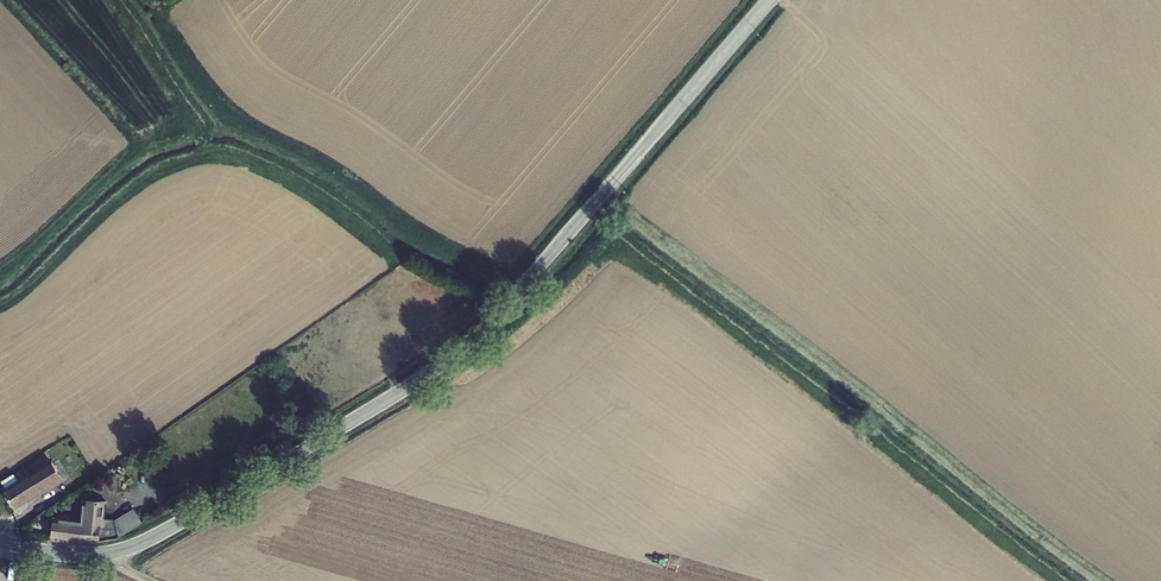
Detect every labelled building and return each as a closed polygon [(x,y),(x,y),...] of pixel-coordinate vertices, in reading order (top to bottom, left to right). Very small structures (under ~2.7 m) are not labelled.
[(61,481),(50,464),(29,477),(29,476),(3,493),(12,508),(38,492),(39,495),(61,481)] [(8,487),(18,479),(13,473),(3,481),(8,487)] [(84,543),(97,543),(99,503),(83,503),(82,522),(55,520),(53,539),(84,543)] [(105,517),(105,503),(99,503),(97,543),(108,540),(116,536),(117,517),(105,517)]
